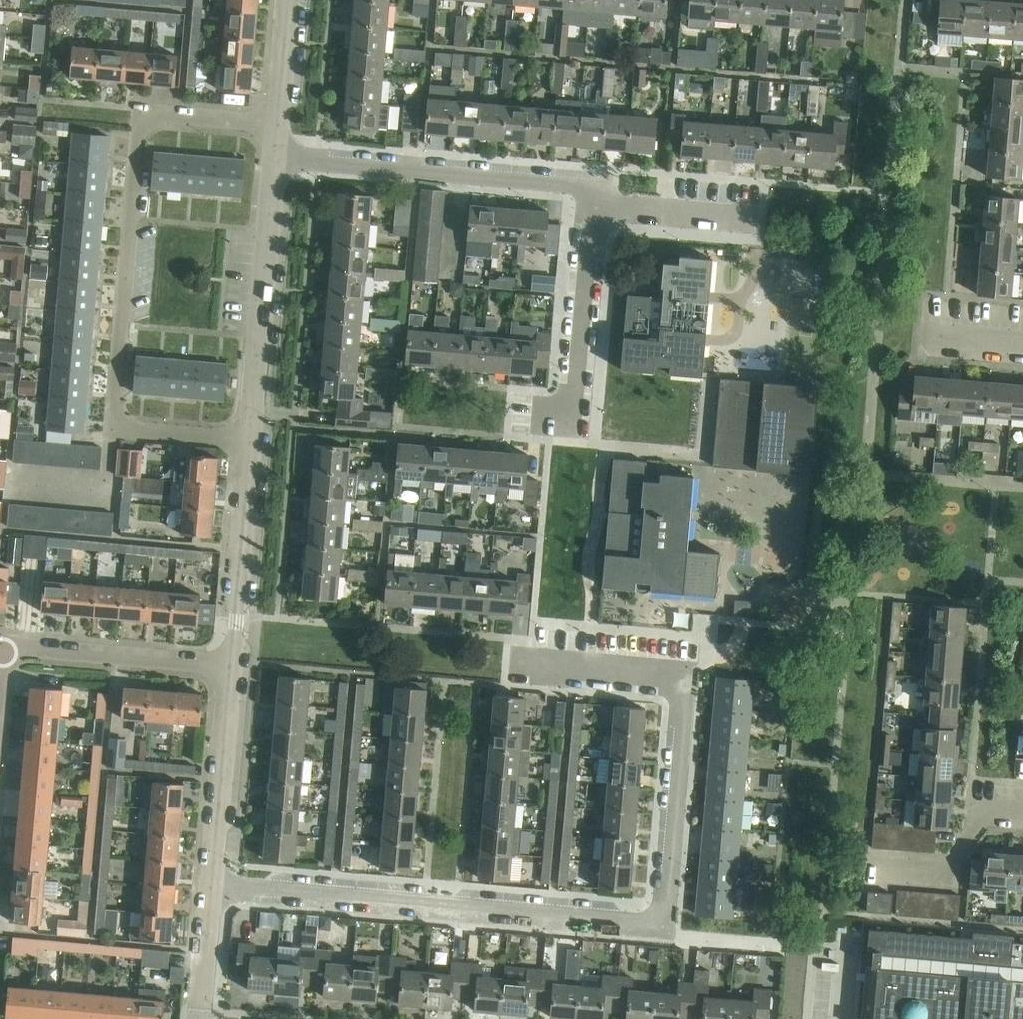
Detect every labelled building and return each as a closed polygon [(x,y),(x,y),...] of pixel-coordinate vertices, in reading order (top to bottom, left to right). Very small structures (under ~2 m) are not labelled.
[(193,9),(201,10),(202,0),(194,0),(193,9)] [(227,12),(257,15),(258,0),(228,0),(227,12)] [(353,25),(387,28),(389,3),(361,0),(355,0),(353,25)] [(539,6),(563,8),(564,0),(539,0),(539,6)] [(563,8),(589,10),(590,0),(564,0),(563,8)] [(589,10),(614,12),(615,0),(590,0),(589,10)] [(614,12),(639,15),(641,0),(615,0),(614,12)] [(639,15),(665,17),(667,0),(641,0),(639,15)] [(689,18),(688,27),(715,30),(715,20),(717,0),(690,0),(689,18)] [(715,20),(740,23),(742,0),(717,0),(715,20)] [(740,23),(765,25),(767,0),(742,0),(740,23)] [(765,25),(790,27),(792,0),(767,0),(765,25)] [(790,27),(815,29),(815,28),(817,0),(792,0),(790,27)] [(815,29),(840,31),(840,37),(853,38),(855,12),(843,11),(844,0),(817,0),(815,28),(815,29)] [(963,34),(966,0),(941,0),(938,32),(963,34)] [(963,34),(989,36),(991,1),(978,0),(966,0),(963,34)] [(991,1),(989,36),(1014,38),(1017,3),(991,1)] [(912,11),(914,12),(913,22),(921,23),(922,12),(922,3),(913,2),(912,11)] [(1014,38),(1022,39),(1022,4),(1017,3),(1014,38)] [(76,14),(102,16),(103,7),(77,5),(76,14)] [(413,16),(428,17),(429,6),(413,5),(413,16)] [(103,7),(102,16),(129,19),(129,10),(103,7)] [(193,9),(191,35),(199,36),(201,10),(193,9)] [(129,10),(129,19),(156,21),(157,12),(129,10)] [(157,12),(156,21),(180,23),(181,14),(157,12)] [(227,12),(225,38),(255,41),(257,15),(227,12)] [(457,15),(455,31),(466,32),(468,16),(457,15)] [(507,20),(505,35),(517,36),(518,21),(507,20)] [(34,24),(32,38),(44,39),(45,25),(34,24)] [(557,24),(555,39),(567,41),(568,25),(557,24)] [(350,50),(384,53),(387,28),(353,25),(350,50)] [(607,29),(606,44),(617,45),(618,30),(607,29)] [(465,47),(466,32),(455,31),(454,46),(465,47)] [(191,35),(188,61),(196,62),(199,36),(191,35)] [(515,51),(517,36),(505,35),(504,50),(515,51)] [(708,37),(706,52),(717,53),(719,38),(708,37)] [(43,53),(44,39),(32,38),(31,52),(43,53)] [(225,38),(223,65),(252,67),(255,41),(225,38)] [(554,55),(566,55),(585,57),(586,47),(566,46),(567,41),(555,39),(554,55)] [(486,40),(485,49),(497,49),(497,40),(486,40)] [(757,41),(756,57),(768,58),(769,42),(757,41)] [(616,60),(617,45),(606,44),(605,59),(616,60)] [(70,77),(97,79),(99,49),(73,47),(70,77)] [(635,62),(650,63),(670,65),(671,52),(662,51),(663,48),(651,47),(651,49),(636,47),(635,62)] [(395,59),(409,60),(410,49),(396,48),(395,59)] [(99,49),(97,79),(123,81),(126,51),(99,49)] [(410,49),(409,60),(424,61),(425,51),(410,49)] [(350,50),(348,75),(382,78),(384,53),(350,50)] [(126,51),(123,81),(150,84),(152,54),(126,51)] [(705,68),(716,69),(717,53),(706,52),(705,68)] [(936,53),(935,66),(950,67),(951,58),(943,57),(943,54),(936,53)] [(152,54),(150,84),(175,86),(178,56),(152,54)] [(453,54),(452,69),(463,70),(464,55),(453,54)] [(470,56),(469,74),(482,75),(483,57),(470,56)] [(677,58),(677,66),(687,67),(688,58),(677,57),(677,58)] [(755,72),(766,73),(768,58),(756,57),(755,72)] [(503,58),(502,73),(513,75),(515,59),(503,58)] [(971,69),(986,70),(987,61),(972,59),(971,69)] [(188,61),(186,87),(194,87),(196,62),(188,61)] [(800,76),(811,78),(813,62),(801,61),(800,76)] [(987,61),(986,70),(1001,71),(1002,62),(987,61)] [(554,62),(552,78),(563,79),(565,63),(554,62)] [(250,92),(252,67),(223,65),(220,90),(250,92)] [(605,67),(604,82),(614,83),(615,68),(605,67)] [(452,69),(451,84),(462,85),(463,70),(452,69)] [(644,86),(646,70),(634,69),(633,85),(644,86)] [(847,75),(847,83),(859,83),(859,71),(853,70),(847,75)] [(502,73),(501,88),(512,89),(513,75),(502,73)] [(687,74),(676,73),(675,89),(686,90),(687,74)] [(30,74),(29,87),(40,88),(41,75),(30,74)] [(348,75),(346,100),(380,103),(382,78),(348,75)] [(725,77),(714,76),(713,92),(724,93),(725,77)] [(551,93),(553,93),(562,94),(563,79),(552,78),(551,93)] [(991,102),(1022,105),(1022,80),(995,78),(994,94),(991,93),(991,102)] [(759,80),(757,95),(769,96),(770,81),(759,80)] [(604,82),(603,82),(602,87),(599,87),(597,105),(605,105),(605,97),(613,98),(614,83),(604,82)] [(789,83),(788,95),(801,96),(802,84),(789,83)] [(809,84),(808,100),(819,101),(820,86),(809,84)] [(426,133),(452,135),(456,87),(430,85),(426,133)] [(27,102),(39,104),(40,88),(29,87),(29,89),(28,89),(27,102)] [(456,87),(452,135),(477,137),(477,135),(480,103),(455,101),(456,87)] [(405,94),(404,105),(420,107),(421,95),(405,94)] [(767,112),(769,96),(757,95),(756,111),(767,112)] [(344,126),(378,129),(389,129),(390,104),(380,103),(346,100),(344,126)] [(818,116),(819,101),(808,100),(806,115),(818,116)] [(992,127),(1022,129),(1022,105),(991,102),(990,112),(993,112),(992,127)] [(477,135),(477,137),(502,139),(505,105),(480,103),(477,135)] [(402,131),(418,132),(420,107),(404,105),(402,131)] [(505,105),(502,139),(527,141),(528,135),(530,107),(505,105)] [(17,106),(16,119),(36,121),(37,108),(17,106)] [(528,135),(527,141),(553,144),(553,135),(555,110),(530,107),(528,135)] [(553,144),(578,146),(579,135),(581,112),(555,110),(553,135),(553,144)] [(579,135),(578,146),(603,148),(604,135),(606,114),(581,112),(579,135)] [(673,112),(671,139),(683,140),(681,155),(707,157),(709,135),(710,124),(710,122),(688,120),(688,114),(673,112)] [(604,135),(603,148),(628,150),(629,135),(631,117),(631,116),(606,114),(604,135)] [(629,135),(628,150),(654,153),(657,119),(631,116),(631,117),(629,135)] [(44,133),(56,135),(69,136),(70,124),(57,123),(45,122),(44,133)] [(709,135),(707,157),(733,160),(735,135),(735,124),(710,122),(710,124),(709,135)] [(735,135),(733,160),(757,162),(760,126),(735,124),(735,135)] [(13,144),(34,146),(36,127),(14,125),(13,144)] [(760,126),(757,162),(783,164),(785,135),(786,129),(760,126)] [(986,151),(1022,154),(1022,150),(1022,129),(992,127),(990,142),(987,142),(986,151)] [(785,135),(783,164),(807,166),(810,135),(811,131),(786,129),(785,135)] [(810,135),(807,166),(833,168),(834,155),(843,156),(845,133),(837,132),(837,133),(811,131),(810,135)] [(73,133),(71,161),(107,163),(109,136),(73,133)] [(1021,179),(1022,154),(986,151),(985,161),(988,161),(987,176),(1021,179)] [(155,153),(152,188),(181,191),(183,155),(155,153)] [(183,155),(181,191),(212,194),(214,158),(183,155)] [(214,158),(212,194),(241,196),(244,160),(214,158)] [(71,161),(68,190),(104,194),(107,163),(71,161)] [(22,170),(19,197),(30,198),(33,171),(22,170)] [(38,180),(37,191),(48,192),(49,181),(38,180)] [(421,189),(420,201),(444,203),(445,191),(421,189)] [(68,190),(66,221),(101,224),(104,194),(68,190)] [(338,194),(336,220),(370,223),(372,197),(338,194)] [(982,212),(981,221),(1017,224),(1019,199),(985,196),(984,212),(982,212)] [(396,198),(394,225),(409,226),(411,200),(396,198)] [(420,201),(419,212),(443,215),(444,203),(420,201)] [(36,205),(35,218),(45,219),(46,206),(36,205)] [(471,205),(467,256),(491,258),(491,257),(493,242),(495,242),(497,207),(471,205)] [(493,242),(491,257),(498,258),(500,242),(518,244),(517,260),(519,244),(520,244),(523,209),(497,207),(495,242),(493,242)] [(519,244),(517,260),(524,260),(525,244),(545,246),(544,253),(558,255),(560,225),(548,224),(549,212),(523,209),(520,244),(519,244)] [(419,212),(418,223),(442,226),(443,215),(419,212)] [(336,220),(334,244),(368,247),(370,223),(336,220)] [(66,221),(63,249),(99,253),(101,224),(66,221)] [(983,230),(982,245),(1015,247),(1017,224),(981,221),(980,230),(983,230)] [(418,223),(417,235),(441,236),(442,226),(418,223)] [(393,235),(409,236),(409,226),(394,225),(393,235)] [(7,228),(6,240),(26,241),(27,229),(7,228)] [(417,235),(416,246),(440,248),(441,236),(417,235)] [(38,236),(37,245),(47,246),(48,236),(38,236)] [(334,244),(332,270),(366,273),(368,247),(334,244)] [(13,259),(11,278),(22,279),(25,247),(0,245),(0,258),(13,259)] [(978,260),(977,269),(1013,271),(1015,247),(982,245),(981,261),(978,260)] [(416,246),(415,258),(439,260),(440,248),(416,246)] [(63,249),(61,277),(96,281),(99,253),(63,249)] [(628,295),(621,369),(654,372),(655,364),(670,366),(669,374),(702,377),(706,333),(708,302),(706,302),(707,292),(709,292),(712,259),(680,256),(679,264),(663,263),(661,286),(655,286),(654,297),(628,295)] [(813,256),(813,266),(826,267),(826,256),(813,256)] [(415,258),(414,270),(438,271),(439,260),(415,258)] [(32,264),(31,277),(43,278),(45,265),(32,264)] [(374,279),(390,280),(391,269),(375,267),(374,279)] [(391,269),(390,280),(405,282),(406,270),(391,269)] [(979,279),(977,294),(1011,297),(1013,271),(977,269),(977,278),(979,279)] [(332,270),(329,295),(363,297),(366,273),(332,270)] [(414,270),(413,280),(437,282),(438,271),(414,270)] [(464,274),(463,283),(480,285),(481,276),(464,274)] [(499,279),(499,287),(514,288),(515,277),(499,276),(499,279)] [(545,291),(554,292),(555,277),(547,276),(545,291)] [(61,277),(58,309),(94,312),(96,281),(61,277)] [(451,283),(450,290),(454,296),(463,297),(464,285),(451,283)] [(11,290),(10,303),(22,304),(23,291),(11,290)] [(329,295),(327,320),(361,323),(363,297),(329,295)] [(9,304),(8,317),(21,319),(22,304),(10,303),(10,304),(9,304)] [(58,309),(55,341),(91,345),(94,312),(58,309)] [(410,313),(406,363),(433,366),(435,331),(433,331),(423,330),(424,315),(410,313)] [(435,331),(433,366),(459,368),(461,334),(459,333),(448,332),(450,317),(435,315),(434,331),(433,331),(435,331)] [(461,334),(459,368),(484,370),(487,336),(485,336),(485,328),(475,327),(475,318),(461,317),(459,333),(461,334)] [(371,318),(370,329),(385,330),(386,319),(371,318)] [(386,319),(385,330),(400,331),(401,320),(386,319)] [(487,336),(484,370),(509,372),(512,338),(510,338),(497,337),(499,320),(486,319),(485,328),(485,336),(487,336)] [(327,320),(325,345),(359,348),(361,323),(327,320)] [(512,338),(509,372),(535,375),(535,366),(549,367),(551,333),(537,332),(536,340),(517,338),(519,322),(511,322),(510,338),(512,338)] [(55,341),(53,369),(88,373),(91,345),(55,341)] [(15,362),(16,347),(0,345),(0,360),(15,362)] [(325,345),(323,370),(357,373),(359,348),(325,345)] [(134,392),(163,395),(167,359),(137,356),(134,392)] [(167,359),(163,395),(191,397),(195,361),(167,359)] [(195,361),(191,397),(223,400),(226,364),(195,361)] [(12,399),(14,367),(0,366),(0,379),(6,380),(5,398),(12,399)] [(365,379),(381,380),(382,369),(366,368),(365,379)] [(53,369),(50,398),(86,403),(88,373),(53,369)] [(382,369),(381,380),(396,382),(397,370),(382,369)] [(340,397),(339,409),(338,409),(336,425),(368,428),(370,412),(363,411),(365,399),(354,398),(357,373),(323,370),(320,395),(340,397)] [(899,418),(906,419),(913,420),(914,410),(938,412),(941,376),(932,375),(932,377),(916,376),(915,381),(902,380),(899,418)] [(941,376),(938,412),(962,414),(965,380),(950,379),(951,377),(941,376)] [(720,378),(713,466),(810,475),(818,387),(720,378)] [(965,380),(962,414),(986,416),(989,379),(980,378),(980,381),(965,380)] [(989,379),(986,416),(1011,418),(1014,384),(999,383),(999,380),(989,379)] [(21,380),(20,394),(32,394),(33,381),(21,380)] [(1011,418),(1022,419),(1022,385),(1014,384),(1011,418)] [(83,432),(86,403),(50,398),(47,429),(83,432)] [(10,424),(11,410),(0,409),(0,423),(10,424)] [(9,439),(10,424),(0,423),(0,438),(9,439)] [(19,425),(17,440),(26,440),(30,441),(31,426),(28,426),(19,425)] [(919,446),(935,447),(935,438),(920,437),(919,446)] [(15,439),(13,462),(24,463),(26,440),(17,440),(15,439)] [(26,440),(24,463),(35,464),(37,441),(34,441),(30,441),(26,440)] [(37,441),(35,464),(46,464),(48,442),(46,442),(38,441),(37,441)] [(968,450),(983,451),(984,442),(969,441),(968,450)] [(48,442),(46,464),(57,465),(59,443),(58,443),(49,442),(48,442)] [(984,442),(983,451),(999,452),(999,443),(984,442)] [(59,443),(57,465),(67,466),(69,444),(59,443)] [(399,443),(394,494),(401,495),(403,478),(420,480),(420,479),(423,479),(426,445),(399,443)] [(69,444),(67,466),(78,467),(80,445),(79,445),(72,444),(69,444)] [(316,444),(314,470),(348,473),(350,447),(316,444)] [(80,445),(78,467),(79,467),(89,468),(91,446),(80,445)] [(428,481),(447,482),(447,481),(448,482),(451,448),(451,447),(426,445),(423,479),(420,479),(420,480),(419,495),(427,496),(428,481)] [(91,446),(89,468),(100,469),(102,447),(91,446)] [(447,482),(446,486),(445,498),(452,499),(453,483),(472,484),(473,484),(477,450),(451,448),(448,482),(447,481),(447,482)] [(116,476),(124,477),(133,477),(140,478),(142,451),(118,449),(116,476)] [(472,484),(470,500),(478,501),(479,485),(497,486),(499,486),(502,452),(477,450),(473,484),(472,484)] [(497,486),(496,502),(503,503),(504,498),(508,499),(509,487),(525,489),(523,505),(536,506),(538,480),(525,479),(528,454),(502,452),(499,486),(497,486)] [(188,455),(186,482),(216,485),(218,457),(188,455)] [(614,459),(602,586),(635,589),(636,581),(651,582),(650,590),(683,593),(716,596),(719,553),(687,550),(693,477),(661,474),(660,482),(645,480),(647,462),(614,459)] [(933,469),(933,474),(951,475),(955,476),(958,476),(958,471),(959,464),(934,462),(933,469)] [(356,479),(372,481),(373,471),(388,472),(387,477),(388,477),(388,471),(357,468),(356,479)] [(314,470),(311,495),(345,498),(348,473),(314,470)] [(373,471),(372,481),(387,482),(388,477),(387,477),(388,472),(373,471)] [(124,477),(122,502),(131,503),(133,477),(124,477)] [(186,482),(184,506),(213,509),(216,485),(186,482)] [(311,495),(309,520),(343,523),(345,498),(311,495)] [(122,502),(119,528),(128,529),(131,503),(122,502)] [(415,504),(394,502),(392,520),(418,523),(419,512),(415,512),(415,504)] [(9,504),(7,526),(18,527),(20,505),(9,504)] [(20,505),(18,527),(19,527),(29,528),(30,528),(32,506),(31,506),(21,505),(20,505)] [(375,505),(375,515),(384,515),(385,515),(386,505),(385,505),(375,505)] [(32,506),(30,528),(40,529),(42,507),(32,506)] [(211,536),(213,509),(184,506),(181,534),(211,536)] [(42,507),(40,529),(49,530),(51,530),(53,508),(42,507)] [(53,508),(51,530),(62,531),(64,509),(63,509),(53,508)] [(64,509),(62,531),(72,532),(74,510),(64,509)] [(74,510),(72,532),(75,532),(79,532),(83,533),(85,511),(79,510),(74,510)] [(85,511),(83,533),(94,534),(96,512),(95,512),(85,511)] [(96,512),(94,534),(102,534),(111,535),(113,513),(104,512),(96,512)] [(420,512),(418,522),(426,523),(427,512),(420,512)] [(352,530),(367,531),(368,521),(383,522),(383,527),(384,521),(353,518),(352,530)] [(309,520),(307,545),(341,549),(343,523),(309,520)] [(368,521),(367,531),(383,532),(383,527),(383,522),(368,521)] [(392,526),(391,534),(408,536),(409,528),(392,526)] [(418,528),(417,540),(441,542),(442,531),(418,528)] [(450,532),(449,545),(466,547),(467,534),(450,532)] [(46,559),(48,546),(48,537),(48,536),(25,534),(23,557),(46,559)] [(9,537),(8,551),(7,562),(21,563),(22,559),(23,538),(9,537)] [(48,537),(48,546),(73,548),(74,539),(48,537)] [(524,537),(523,549),(536,550),(537,538),(524,537)] [(74,539),(73,548),(100,551),(101,542),(74,539)] [(101,542),(100,551),(126,553),(127,544),(101,542)] [(127,544),(126,553),(151,555),(152,546),(127,544)] [(307,545),(305,571),(339,573),(341,549),(307,545)] [(152,546),(151,555),(178,558),(179,548),(152,546)] [(179,548),(178,558),(203,560),(204,551),(179,548)] [(389,553),(385,603),(411,606),(415,571),(413,571),(414,556),(414,555),(389,553)] [(415,571),(411,606),(437,608),(441,574),(438,573),(420,572),(422,556),(414,555),(414,556),(413,571),(415,571)] [(441,574),(437,608),(463,610),(466,576),(464,576),(464,575),(446,574),(447,558),(440,557),(438,573),(441,574)] [(466,576),(463,610),(488,612),(491,578),(489,578),(489,562),(480,561),(465,560),(464,575),(464,576),(466,576)] [(491,578),(488,612),(514,614),(515,603),(528,604),(530,574),(517,573),(517,580),(497,578),(498,563),(489,562),(489,578),(491,578)] [(6,606),(9,568),(0,567),(0,605),(6,606)] [(348,580),(363,581),(364,570),(349,569),(348,580)] [(364,570),(363,581),(378,582),(379,571),(364,570)] [(336,599),(339,573),(305,571),(302,596),(336,599)] [(41,611),(68,613),(71,583),(44,581),(41,611)] [(71,583),(68,613),(94,616),(97,586),(71,583)] [(97,586),(94,616),(120,618),(123,588),(97,586)] [(123,588),(120,618),(145,620),(148,590),(123,588)] [(148,590),(145,620),(171,623),(174,593),(148,590)] [(174,593),(171,623),(198,625),(201,595),(174,593)] [(735,617),(751,618),(752,603),(736,602),(735,617)] [(893,602),(891,626),(900,627),(901,614),(902,602),(893,602)] [(199,616),(198,623),(216,625),(217,606),(218,604),(200,603),(200,604),(199,616)] [(932,605),(930,629),(966,632),(967,623),(964,623),(966,608),(932,605)] [(891,626),(890,642),(899,643),(900,627),(891,626)] [(930,629),(928,653),(962,656),(963,642),(966,642),(966,632),(930,629)] [(928,653),(926,677),(962,680),(963,671),(960,671),(962,656),(928,653)] [(888,660),(887,675),(891,675),(896,675),(897,661),(888,660)] [(887,675),(886,691),(895,691),(896,675),(891,675),(887,675)] [(280,676),(277,703),(308,706),(310,679),(280,676)] [(717,677),(715,705),(751,708),(753,680),(717,677)] [(930,705),(929,716),(955,718),(956,706),(958,706),(959,690),(962,690),(962,680),(926,677),(924,705),(930,705)] [(340,682),(338,709),(347,709),(349,683),(340,682)] [(357,683),(355,710),(363,711),(365,684),(357,683)] [(396,686),(393,713),(423,716),(426,689),(396,686)] [(32,687),(29,713),(59,715),(62,689),(32,687)] [(124,687),(121,718),(136,720),(135,733),(147,734),(148,720),(151,690),(124,687)] [(151,690),(148,720),(174,723),(177,692),(151,690)] [(99,692),(96,719),(105,719),(107,693),(99,692)] [(177,692),(174,723),(200,725),(203,694),(177,692)] [(495,695),(492,722),(522,725),(525,698),(495,695)] [(782,697),(781,711),(796,712),(796,698),(782,697)] [(558,701),(556,727),(564,728),(567,702),(558,701)] [(574,702),(572,729),(580,729),(583,703),(574,702)] [(277,703),(275,729),(305,732),(308,706),(277,703)] [(715,705),(712,735),(748,739),(751,708),(715,705)] [(615,706),(613,732),(643,735),(645,709),(615,706)] [(338,709),(336,734),(344,735),(347,709),(338,709)] [(355,710),(352,735),(361,736),(363,711),(355,710)] [(29,713),(27,739),(57,741),(59,715),(29,713)] [(393,713),(391,739),(421,742),(423,716),(393,713)] [(921,726),(919,752),(956,755),(956,746),(954,745),(956,730),(954,730),(955,718),(929,716),(928,727),(921,726)] [(95,725),(93,745),(103,745),(105,719),(96,719),(96,720),(95,725)] [(520,750),(529,751),(531,725),(522,725),(492,722),(490,748),(520,750)] [(556,727),(553,753),(562,754),(564,728),(556,727)] [(275,729),(273,755),(303,757),(305,732),(275,729)] [(572,729),(570,755),(578,755),(580,729),(572,729)] [(613,732),(610,758),(641,761),(643,735),(613,732)] [(336,734),(334,760),(342,761),(344,735),(336,734)] [(882,734),(880,749),(890,749),(891,735),(882,734)] [(352,735),(350,761),(359,762),(361,736),(352,735)] [(712,735),(709,764),(746,768),(748,739),(712,735)] [(117,768),(144,770),(145,762),(140,761),(126,760),(128,739),(111,737),(110,737),(108,767),(117,768)] [(27,739),(25,763),(55,767),(57,741),(27,739)] [(391,739),(389,765),(419,767),(421,742),(391,739)] [(780,744),(779,756),(786,756),(787,745),(780,744)] [(93,745),(91,769),(100,770),(103,745),(93,745)] [(490,748),(488,774),(518,776),(520,750),(490,748)] [(890,750),(890,749),(880,749),(879,764),(888,765),(889,758),(891,759),(899,754),(899,751),(890,750)] [(919,752),(917,777),(951,779),(952,764),(955,764),(956,755),(919,752)] [(543,778),(551,779),(559,780),(562,754),(553,753),(553,762),(544,762),(543,778)] [(273,755),(270,781),(301,784),(303,757),(273,755)] [(570,755),(567,780),(576,781),(578,755),(570,755)] [(610,758),(608,784),(638,786),(641,761),(610,758)] [(334,760),(331,786),(340,787),(342,761),(334,760)] [(350,761),(348,788),(356,789),(356,788),(369,789),(370,782),(357,781),(358,771),(381,773),(382,764),(359,762),(350,761)] [(145,762),(144,770),(170,773),(171,764),(145,762)] [(25,763),(22,792),(52,794),(55,767),(25,763)] [(171,764),(170,773),(196,775),(196,766),(171,764)] [(709,764),(707,794),(743,797),(746,768),(709,764)] [(389,765),(386,791),(417,794),(419,767),(389,765)] [(91,769),(89,796),(98,797),(100,770),(91,769)] [(488,774),(486,798),(516,802),(518,776),(488,774)] [(770,774),(769,786),(781,787),(781,774),(770,774)] [(108,777),(105,804),(114,805),(116,778),(108,777)] [(908,787),(907,799),(952,802),(952,794),(950,794),(951,779),(917,777),(916,787),(908,787)] [(551,779),(549,805),(557,806),(559,780),(551,779)] [(567,780),(565,807),(574,807),(576,781),(567,780)] [(153,781),(151,808),(181,811),(184,784),(153,781)] [(270,781),(268,807),(299,810),(301,784),(270,781)] [(878,782),(876,797),(885,797),(887,783),(878,782)] [(608,784),(606,810),(636,813),(638,786),(608,784)] [(331,786),(329,812),(337,813),(340,787),(331,786)] [(348,788),(345,813),(354,815),(356,789),(348,788)] [(386,791),(384,816),(414,818),(417,794),(386,791)] [(22,792),(20,817),(50,818),(52,794),(22,792)] [(707,794),(704,821),(740,823),(743,797),(707,794)] [(88,802),(86,822),(96,823),(98,797),(89,796),(83,796),(83,798),(57,795),(56,804),(61,805),(82,807),(83,802),(88,802)] [(884,813),(885,797),(876,797),(875,813),(884,813)] [(486,798),(483,826),(513,829),(516,802),(486,798)] [(915,800),(913,825),(925,826),(937,827),(947,828),(948,812),(951,812),(951,803),(915,800)] [(768,803),(767,814),(780,815),(781,803),(768,803)] [(105,804),(103,830),(112,831),(114,805),(105,804)] [(549,805),(546,831),(555,832),(557,806),(549,805)] [(268,807),(266,833),(307,836),(307,835),(296,834),(299,810),(268,807)] [(565,807),(563,833),(585,835),(585,834),(571,833),(574,807),(565,807)] [(151,808),(148,834),(179,837),(181,811),(151,808)] [(606,810),(603,836),(634,839),(636,813),(606,810)] [(329,812),(327,838),(335,838),(337,813),(329,812)] [(345,813),(343,839),(352,839),(354,815),(345,813)] [(384,816),(382,843),(412,845),(414,818),(384,816)] [(20,817),(18,841),(48,843),(50,818),(20,817)] [(704,821),(701,851),(738,854),(740,823),(704,821)] [(86,822),(84,847),(94,847),(96,823),(86,822)] [(872,848),(885,849),(887,823),(874,822),(872,848)] [(887,823),(885,849),(897,850),(899,824),(887,823)] [(899,824),(897,850),(909,851),(912,825),(899,824)] [(912,825),(909,851),(921,852),(925,826),(913,825),(913,826),(912,825)] [(483,826),(481,852),(511,855),(513,829),(483,826)] [(925,826),(921,852),(935,853),(937,827),(925,826)] [(103,830),(101,856),(109,857),(112,831),(103,830)] [(546,831),(544,857),(552,858),(555,832),(546,831)] [(266,833),(264,858),(294,861),(295,845),(306,846),(307,836),(266,833)] [(563,833),(560,858),(569,859),(571,842),(584,843),(585,835),(563,833)] [(770,833),(769,842),(777,843),(778,834),(770,833)] [(148,834),(146,860),(177,863),(179,837),(148,834)] [(603,836),(601,862),(632,865),(634,839),(603,836)] [(327,838),(324,864),(333,864),(335,838),(327,838)] [(343,839),(341,865),(349,866),(351,849),(362,850),(362,841),(352,840),(352,839),(343,839)] [(18,841),(15,868),(45,871),(48,843),(18,841)] [(382,843),(380,869),(410,871),(412,845),(382,843)] [(84,847),(83,863),(82,874),(91,875),(94,847),(84,847)] [(701,851),(699,883),(735,885),(738,854),(701,851)] [(971,860),(970,882),(983,883),(983,886),(996,887),(995,901),(1007,902),(1008,889),(1009,889),(1012,852),(1002,851),(1002,853),(986,852),(985,861),(971,860)] [(479,878),(509,880),(511,855),(481,852),(479,878)] [(1009,889),(1022,890),(1022,855),(1020,855),(1021,853),(1012,852),(1009,889)] [(101,856),(99,882),(107,883),(109,857),(101,856)] [(544,857),(542,883),(550,884),(552,858),(544,857)] [(560,858),(558,885),(567,885),(569,859),(560,858)] [(146,860),(144,886),(175,889),(177,863),(146,860)] [(601,862),(599,888),(629,891),(632,865),(601,862)] [(759,863),(758,876),(773,877),(774,865),(759,863)] [(15,868),(13,894),(43,897),(45,871),(15,868)] [(82,874),(80,900),(89,901),(91,875),(82,874)] [(99,882),(96,908),(105,909),(107,883),(99,882)] [(699,883),(696,914),(732,917),(735,885),(699,883)] [(144,886),(142,912),(172,915),(175,889),(144,886)] [(896,915),(908,916),(910,891),(898,890),(896,915)] [(910,891),(908,916),(921,917),(923,892),(910,891)] [(757,892),(756,904),(769,905),(769,893),(757,892)] [(893,894),(868,892),(867,911),(891,913),(893,894)] [(923,892),(921,917),(933,918),(935,893),(923,892)] [(935,893),(933,918),(945,919),(947,894),(935,893)] [(40,923),(43,897),(13,894),(10,921),(40,923)] [(947,894),(945,919),(958,920),(961,895),(947,894)] [(80,900),(78,921),(59,919),(58,934),(86,936),(89,901),(80,900)] [(96,908),(94,933),(103,934),(105,909),(96,908)] [(130,927),(129,937),(170,941),(172,915),(142,912),(140,928),(130,927)] [(990,924),(1006,925),(1007,915),(991,913),(990,924)] [(1007,915),(1006,925),(1021,926),(1022,916),(1007,915)] [(321,916),(320,929),(331,930),(332,917),(323,916),(321,916)] [(1012,942),(1013,937),(1005,936),(993,935),(974,933),(973,939),(870,929),(867,953),(873,954),(872,967),(866,966),(865,974),(865,981),(861,1018),(1022,1018),(1022,943),(1012,942)] [(39,956),(39,948),(39,939),(14,937),(12,953),(39,956)] [(39,948),(64,951),(65,941),(39,939),(39,948)] [(65,941),(64,951),(90,953),(91,944),(65,941)] [(249,990),(275,993),(277,958),(254,956),(255,944),(240,943),(237,978),(250,979),(249,990)] [(91,944),(90,953),(91,953),(117,955),(116,955),(117,955),(117,946),(91,944)] [(117,946),(117,955),(141,958),(142,948),(117,946)] [(168,968),(169,951),(142,948),(141,958),(142,958),(142,965),(168,968)] [(277,958),(275,993),(300,995),(301,984),(313,985),(316,950),(302,948),(301,960),(277,958)] [(316,950),(313,985),(325,986),(324,997),(350,999),(353,965),(330,963),(331,951),(316,950)] [(353,965),(350,999),(376,1001),(376,991),(389,992),(391,956),(377,955),(377,957),(366,956),(365,966),(353,965)] [(391,956),(389,992),(388,1001),(399,1002),(398,1003),(425,1006),(428,972),(405,970),(406,957),(391,956)] [(428,972),(425,1006),(451,1008),(452,998),(464,999),(467,963),(453,962),(452,974),(428,972)] [(467,963),(464,999),(476,1000),(475,1010),(501,1013),(504,979),(480,977),(482,964),(467,963)] [(504,979),(501,1013),(527,1015),(528,1005),(539,1006),(542,970),(528,968),(527,981),(504,979)] [(653,1018),(679,1018),(691,1018),(695,969),(694,969),(693,983),(680,982),(679,994),(655,992),(653,1018)] [(691,1018),(729,1018),(731,998),(706,996),(708,970),(695,969),(691,1018)] [(539,1006),(552,1007),(551,1017),(572,1018),(577,1018),(579,985),(556,983),(557,971),(542,970),(539,1006)] [(577,1018),(602,1018),(603,1011),(615,1012),(618,977),(604,975),(603,987),(579,985),(577,1018)] [(615,1012),(627,1013),(627,1018),(653,1018),(655,992),(632,990),(633,978),(618,977),(615,1012)] [(31,1018),(32,1018),(35,989),(9,987),(6,1017),(31,1018)] [(32,1018),(58,1018),(61,992),(35,989),(32,1018)] [(729,1018),(768,1018),(770,990),(755,989),(754,1001),(731,998),(729,1018)] [(58,1018),(84,1018),(87,994),(61,992),(58,1018)] [(84,1018),(111,1018),(113,996),(87,994),(84,1018)] [(111,1018),(137,1018),(139,999),(113,996),(111,1018)] [(137,1018),(164,1018),(165,1001),(139,999),(137,1018)]
